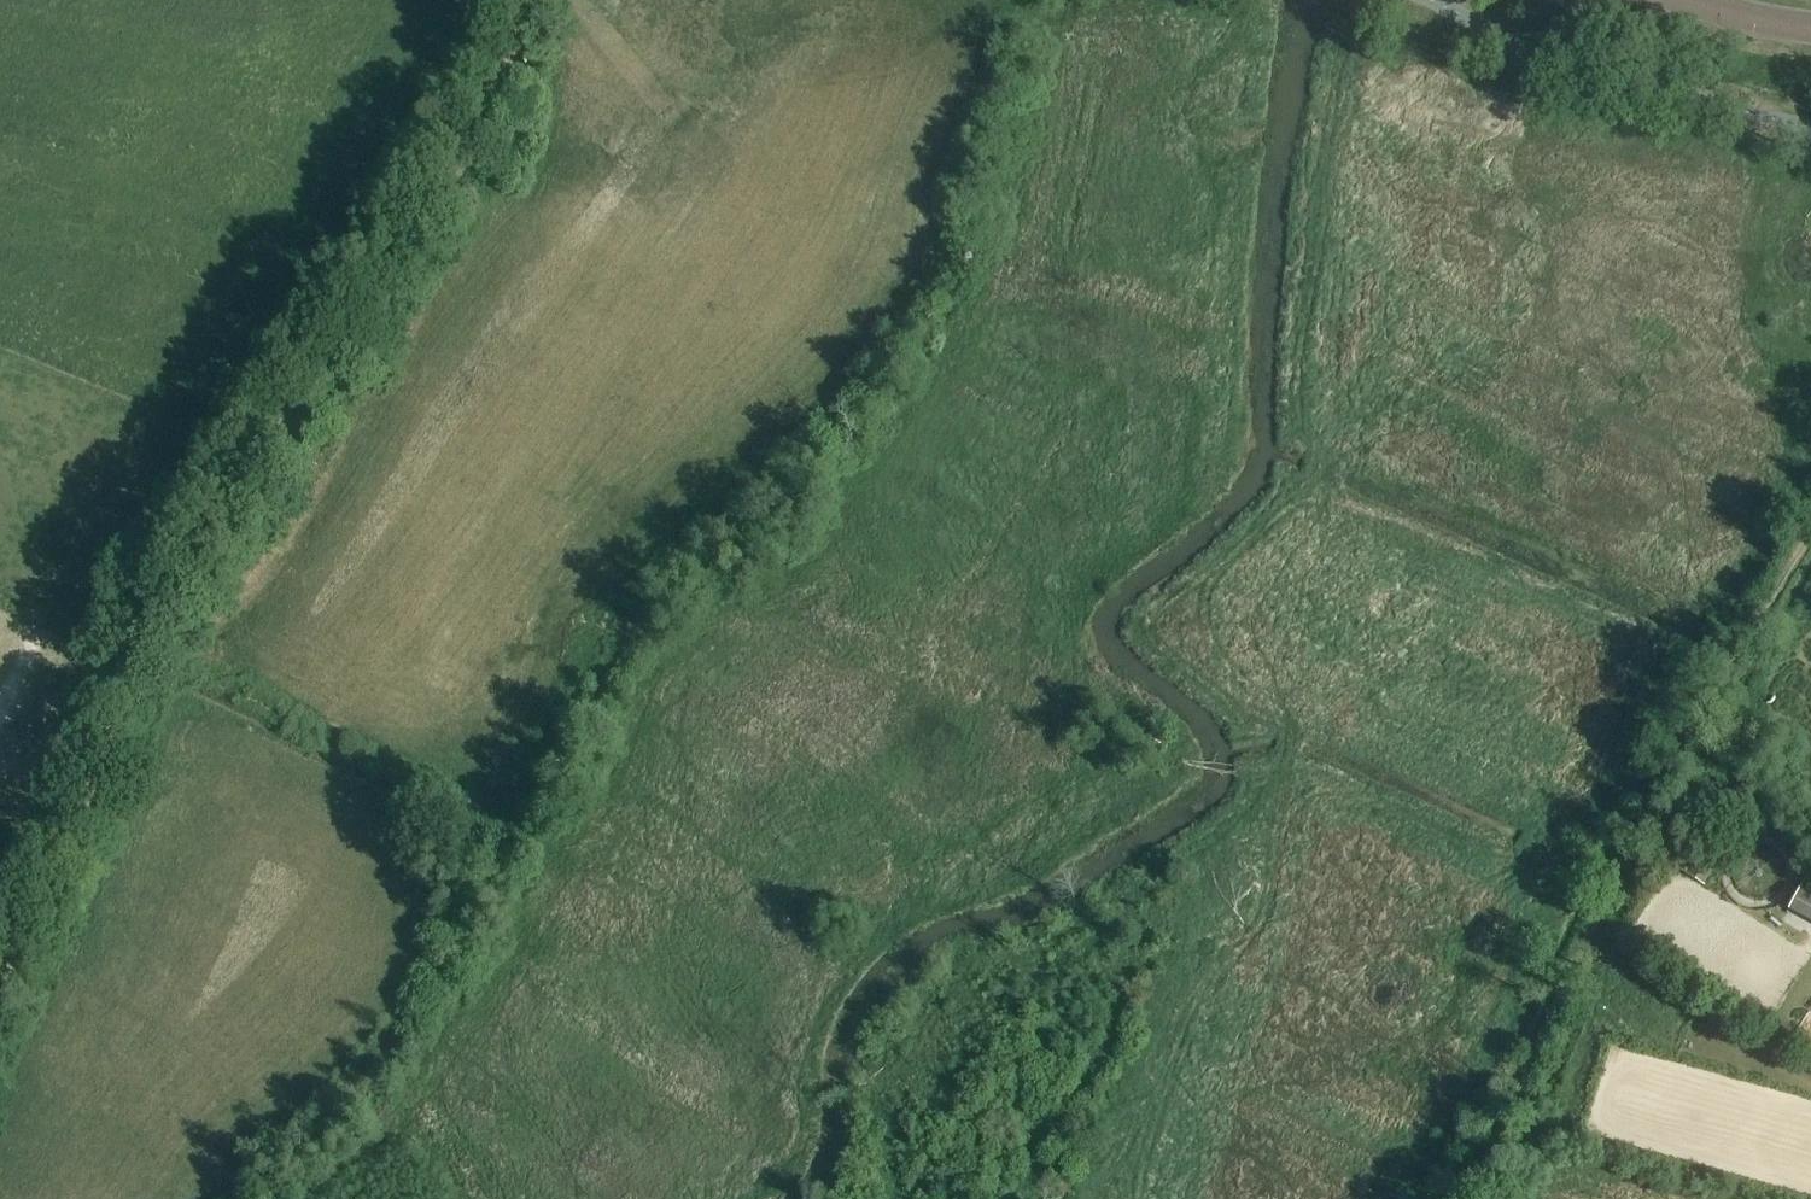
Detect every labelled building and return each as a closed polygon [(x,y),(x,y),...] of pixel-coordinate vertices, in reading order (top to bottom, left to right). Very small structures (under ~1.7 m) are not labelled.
[(1708,843),(1687,875),(1704,886),(1725,854),(1708,843)] [(1788,912),(1810,924),(1810,876),(1808,874),(1788,912)]
